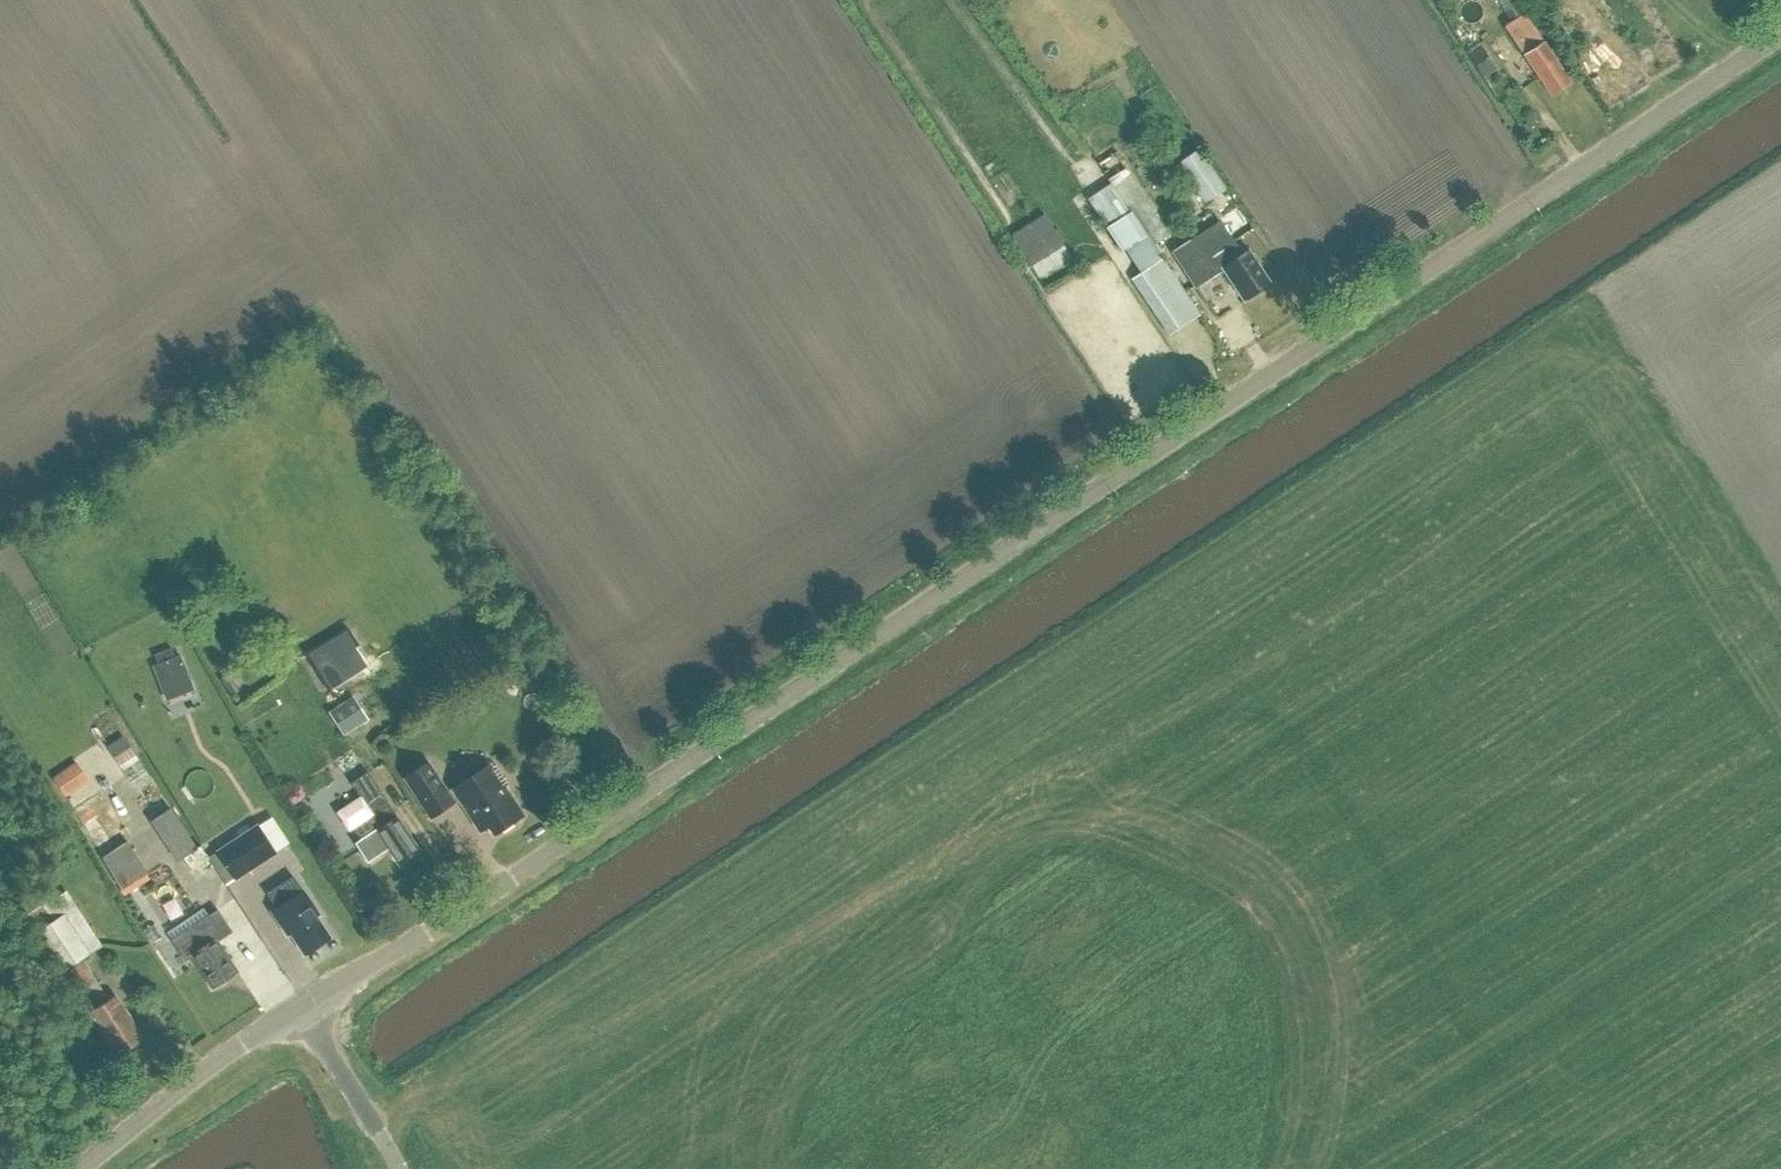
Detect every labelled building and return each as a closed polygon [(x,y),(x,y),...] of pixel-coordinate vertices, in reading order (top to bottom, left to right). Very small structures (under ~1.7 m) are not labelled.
[(1511,24),(1525,15),(1515,0),(1495,0),(1511,24)] [(1552,95),(1570,83),(1525,15),(1511,24),(1507,28),(1552,95)] [(1490,57),(1476,66),(1482,76),(1496,66),(1490,57)] [(1205,201),(1226,186),(1199,147),(1178,162),(1205,201)] [(1082,191),(1096,219),(1141,197),(1127,169),(1082,191)] [(1122,250),(1145,235),(1130,211),(1107,225),(1122,250)] [(1031,263),(1048,253),(1064,243),(1045,212),(1012,232),(1031,263)] [(1241,256),(1220,224),(1201,235),(1200,235),(1174,252),(1197,287),(1225,270),(1244,299),(1269,283),(1248,251),(1241,256)] [(1168,334),(1199,314),(1163,259),(1132,279),(1168,334)] [(154,654),(158,665),(176,658),(171,647),(154,654)] [(181,656),(155,667),(162,684),(188,674),(181,656)] [(344,734),(369,718),(350,688),(341,693),(345,699),(329,710),(344,734)] [(136,755),(130,747),(114,758),(120,767),(136,755)] [(449,793),(429,763),(405,779),(432,819),(462,799),(483,831),(491,826),(496,834),(523,817),(505,789),(510,786),(496,766),(492,769),(490,766),(449,793)] [(77,764),(56,779),(68,796),(89,781),(77,764)] [(362,798),(339,813),(350,830),(354,827),(362,840),(356,843),(368,862),(390,848),(400,863),(419,851),(409,836),(410,835),(398,817),(397,818),(384,798),(385,797),(369,772),(352,783),(362,798)] [(196,849),(169,808),(155,818),(182,859),(196,849)] [(217,848),(237,878),(277,852),(258,822),(217,848)] [(98,852),(119,893),(147,879),(126,838),(98,852)] [(196,849),(182,859),(190,870),(209,858),(201,847),(196,849)] [(303,890),(293,876),(267,893),(277,908),(271,911),(288,936),(291,933),(305,954),(330,937),(317,917),(321,915),(304,890),(303,890)] [(80,955),(99,942),(75,906),(32,935),(43,953),(47,950),(76,993),(96,980),(80,955)] [(172,940),(186,961),(192,957),(213,988),(239,971),(219,941),(233,932),(218,910),(172,940)] [(118,1055),(143,1038),(115,995),(89,1012),(106,1039),(107,1039),(118,1055)]
